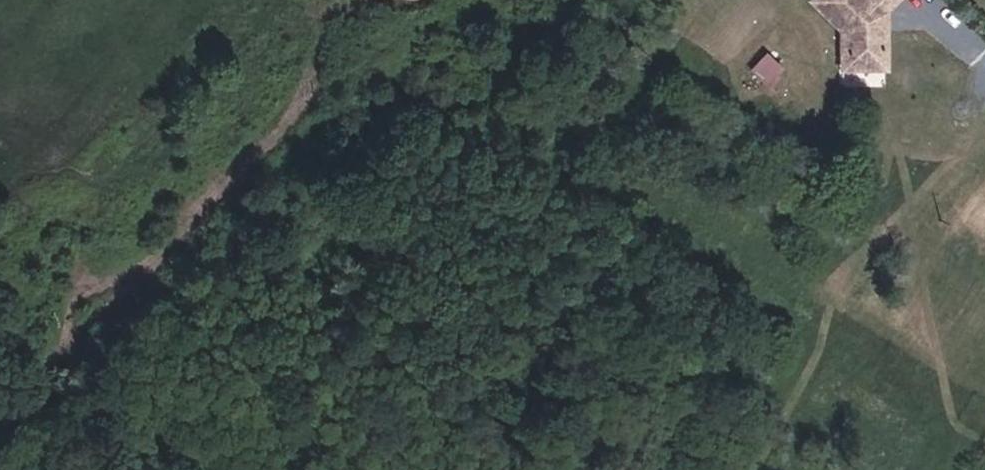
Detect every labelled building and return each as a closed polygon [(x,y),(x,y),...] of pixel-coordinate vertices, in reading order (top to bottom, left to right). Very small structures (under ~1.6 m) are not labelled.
[(835,29),(836,69),(887,68),(886,11),(897,0),(805,0),(835,29)]
